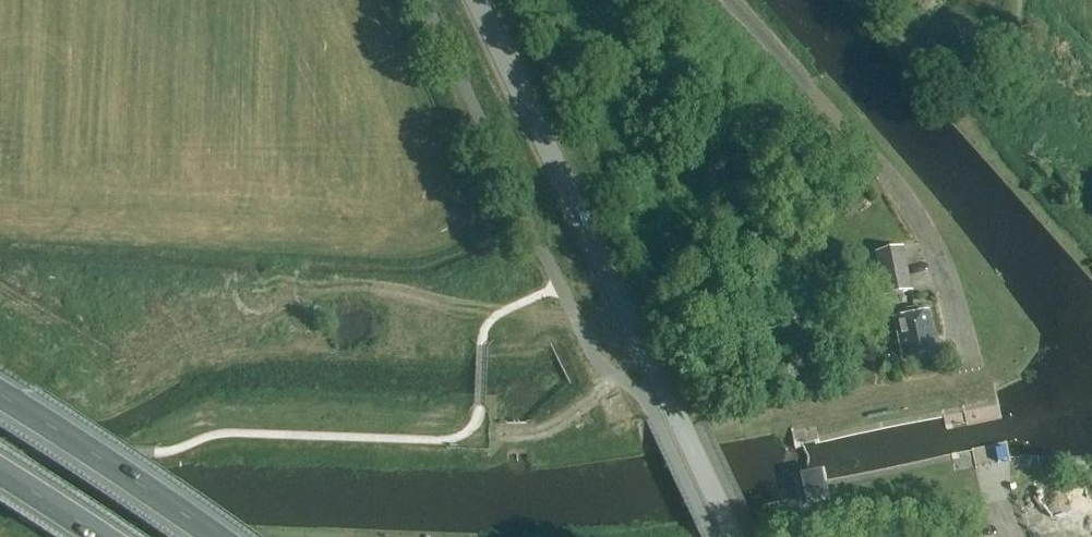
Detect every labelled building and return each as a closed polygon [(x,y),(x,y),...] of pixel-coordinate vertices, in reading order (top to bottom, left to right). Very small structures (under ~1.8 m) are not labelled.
[(904,248),(876,253),(885,297),(913,292),(904,248)] [(938,355),(929,313),(918,315),(917,308),(905,310),(907,317),(894,320),(903,362),(938,355)] [(800,475),(805,501),(826,496),(821,471),(800,475)]
